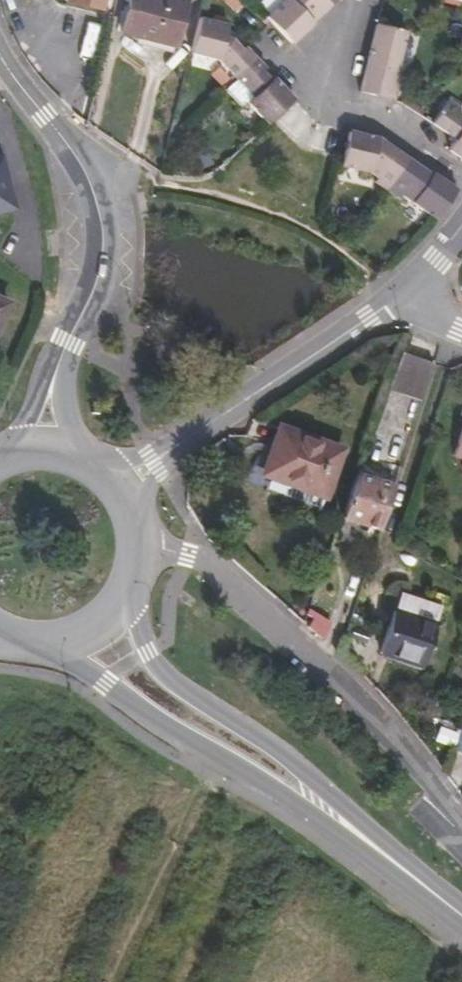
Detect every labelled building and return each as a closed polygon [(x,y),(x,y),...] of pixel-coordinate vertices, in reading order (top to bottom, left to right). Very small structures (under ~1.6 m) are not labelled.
[(64,2),(99,11),(102,0),(65,0),(64,2)] [(182,0),(129,0),(121,32),(173,46),(184,1),(182,0)] [(271,21),(292,42),(312,22),(305,13),(318,0),(282,0),(267,16),(271,21)] [(312,22),(332,3),(330,0),(318,0),(305,13),(312,22)] [(226,24),(198,16),(189,52),(218,59),(234,76),(255,57),(245,46),(242,48),(232,37),(224,36),(226,24)] [(378,75),(393,79),(404,31),(375,24),(358,92),(374,95),(378,75)] [(247,101),(267,123),(272,119),(294,98),(274,76),(270,80),(262,70),(265,67),(255,57),(234,76),(253,96),(247,101)] [(389,99),(393,79),(378,75),(374,95),(389,99)] [(461,107),(448,98),(431,123),(454,140),(447,150),(461,160),(461,106),(461,107)] [(373,181),(385,190),(402,167),(375,148),(377,137),(348,130),(340,160),(339,165),(370,173),(375,177),(373,181)] [(375,148),(402,167),(408,158),(377,137),(375,148)] [(424,182),(430,174),(408,158),(402,167),(424,182)] [(12,207),(0,163),(0,210),(12,207)] [(402,195),(435,219),(456,188),(432,171),(430,174),(424,182),(402,167),(385,190),(398,199),(402,195)] [(433,363),(403,352),(389,389),(421,400),(433,363)] [(341,449),(280,427),(264,472),(325,494),(341,449)] [(453,456),(461,459),(461,428),(453,456)] [(394,485),(357,473),(342,518),(379,530),(394,485)] [(401,592),(395,610),(436,624),(442,605),(401,592)] [(436,624),(395,610),(382,654),(405,662),(407,656),(423,662),(436,624)]
